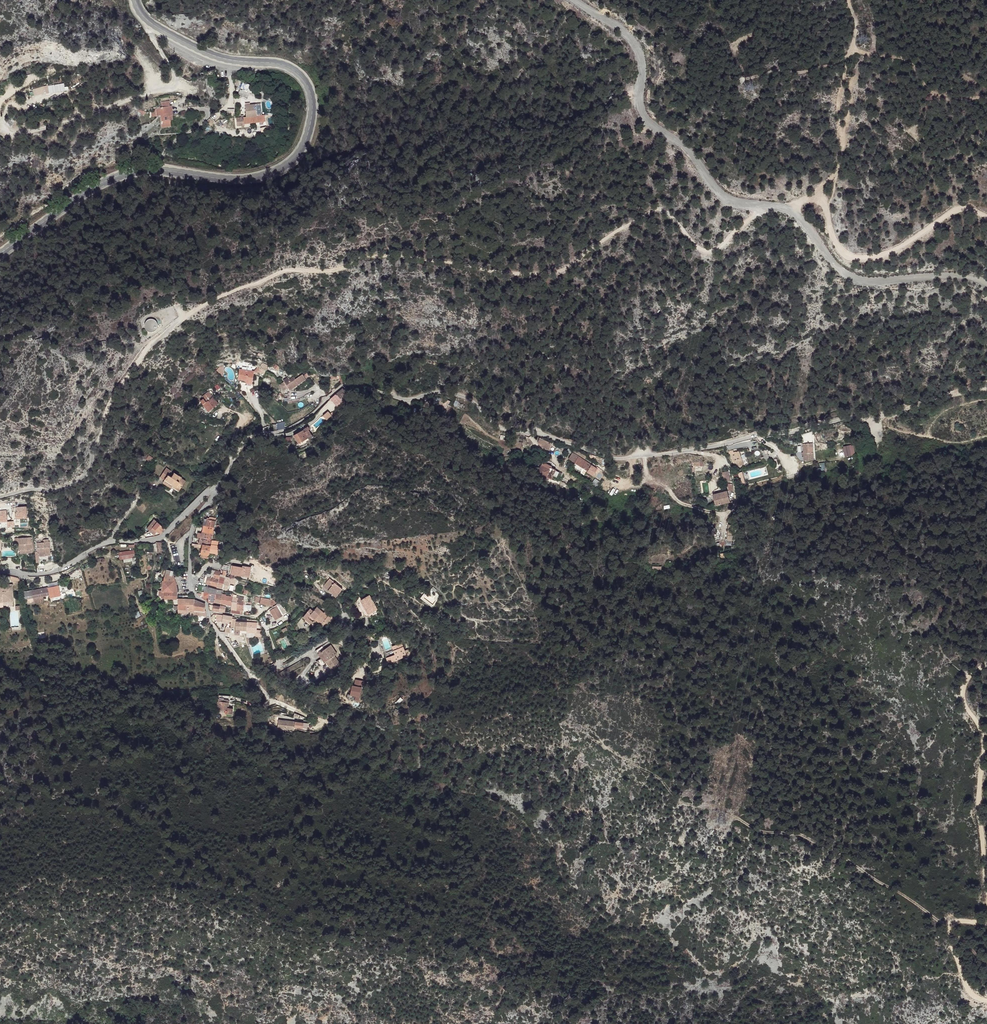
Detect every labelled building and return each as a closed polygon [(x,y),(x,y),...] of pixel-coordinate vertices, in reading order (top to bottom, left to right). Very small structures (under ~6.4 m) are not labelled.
[(64,84),(47,86),(49,93),(64,90),(64,84)] [(47,86),(32,90),(34,97),(49,93),(47,86)] [(248,92),(240,90),(238,96),(246,98),(248,92)] [(168,102),(161,102),(161,108),(150,109),(150,116),(161,116),(162,127),(170,126),(169,119),(172,119),(171,107),(168,107),(168,102)] [(255,105),(245,106),(247,118),(244,118),(245,123),(264,121),(264,115),(257,116),(255,105)] [(158,324),(158,322),(156,320),(154,319),(152,318),(150,318),(148,319),(146,321),(145,323),(145,325),(145,327),(146,329),(148,331),(151,332),(153,332),(155,331),(157,329),(158,328),(158,326),(158,324)] [(260,370),(265,372),(268,365),(263,363),(262,364),(261,364),(260,368),(259,369),(260,370)] [(239,369),(238,379),(246,380),(246,383),(252,384),(254,373),(254,372),(254,371),(239,369)] [(321,373),(321,377),(328,377),(329,379),(337,379),(336,376),(339,376),(342,376),(341,372),(328,371),(325,371),(325,373),(321,373)] [(280,385),(284,390),(288,387),(290,390),(306,379),(302,374),(295,379),(293,376),(289,379),(288,377),(283,380),(284,382),(280,385)] [(200,400),(202,403),(212,395),(207,390),(201,396),(203,397),(200,400)] [(212,395),(202,403),(208,410),(217,401),(212,395)] [(323,416),(327,420),(332,416),(328,411),(323,416)] [(293,435),(300,446),(306,442),(309,440),(307,437),(311,435),(308,430),(309,429),(308,427),(293,435)] [(812,438),(811,433),(800,434),(801,444),(807,443),(808,438),(812,438)] [(853,444),(842,447),(844,457),(855,455),(853,444)] [(572,452),(568,459),(587,471),(591,464),(572,452)] [(739,456),(731,458),(734,467),(742,465),(739,456)] [(560,472),(542,463),(539,472),(556,481),(560,472)] [(141,468),(134,478),(138,481),(145,470),(141,468)] [(166,468),(160,477),(165,480),(164,481),(172,486),(173,485),(180,489),(185,481),(181,479),(182,478),(174,473),(172,477),(168,475),(171,471),(166,468)] [(742,471),(736,473),(741,487),(746,485),(742,471)] [(714,499),(720,498),(720,495),(724,494),(722,489),(714,491),(714,499)] [(27,515),(27,506),(16,507),(16,513),(17,516),(27,515)] [(202,548),(201,553),(209,555),(209,553),(212,540),(213,532),(214,530),(216,521),(212,520),(213,517),(209,517),(209,518),(207,518),(207,519),(206,526),(203,525),(201,534),(198,533),(197,537),(201,538),(200,543),(199,542),(198,544),(192,543),(192,547),(202,548)] [(147,529),(150,531),(152,528),(157,531),(160,534),(165,529),(154,519),(147,529)] [(726,540),(734,541),(735,525),(728,524),(726,540)] [(20,550),(20,553),(32,552),(31,537),(19,538),(20,550)] [(35,552),(36,563),(38,562),(38,560),(40,560),(39,556),(51,555),(50,551),(46,551),(45,547),(50,547),(49,542),(48,539),(43,540),(43,542),(37,543),(38,552),(35,552)] [(212,540),(209,553),(217,554),(218,549),(222,550),(223,542),(212,540)] [(119,553),(120,560),(132,558),(132,564),(137,563),(136,557),(136,558),(135,550),(119,553)] [(233,565),(232,574),(241,576),(242,567),(233,565)] [(242,567),(241,576),(249,577),(251,567),(243,566),(242,567)] [(161,596),(161,598),(164,598),(171,598),(176,599),(177,592),(176,584),(174,576),(173,571),(166,569),(163,580),(163,590),(159,590),(159,595),(161,596)] [(203,583),(217,587),(220,575),(221,572),(212,570),(211,574),(206,573),(203,583)] [(220,575),(217,587),(223,588),(226,577),(227,571),(224,570),(223,575),(220,575)] [(226,577),(223,588),(227,590),(229,583),(235,584),(236,579),(226,577)] [(329,578),(323,586),(336,597),(342,589),(329,578)] [(12,584),(0,585),(0,602),(3,602),(14,601),(12,584)] [(24,592),(25,599),(27,599),(26,597),(32,596),(33,598),(43,596),(43,595),(49,593),(50,597),(60,595),(58,586),(48,588),(24,592)] [(216,594),(214,602),(221,603),(222,595),(223,591),(217,590),(216,594)] [(205,600),(209,601),(214,602),(216,594),(205,592),(202,591),(202,594),(198,593),(197,594),(201,598),(205,600)] [(221,603),(220,605),(226,607),(224,604),(228,605),(232,605),(233,597),(231,597),(222,595),(221,603)] [(231,608),(231,609),(242,611),(243,611),(244,599),(236,597),(236,596),(233,595),(233,597),(232,605),(231,608)] [(27,599),(28,604),(44,601),(43,596),(33,598),(32,596),(26,597),(27,599)] [(357,602),(365,617),(370,617),(370,618),(379,613),(369,596),(357,602)] [(255,597),(255,602),(266,604),(266,605),(273,606),(274,600),(255,597)] [(178,600),(178,609),(187,609),(187,611),(186,611),(186,613),(194,614),(194,615),(206,616),(205,611),(205,607),(205,605),(205,604),(202,603),(194,600),(194,599),(178,599),(178,600)] [(160,611),(164,615),(166,613),(162,609),(156,600),(153,602),(153,604),(160,611)] [(270,611),(275,620),(282,616),(287,612),(278,604),(270,609),(271,610),(270,611)] [(310,609),(303,617),(311,624),(315,620),(316,618),(322,623),(324,621),(328,624),(333,618),(325,611),(324,613),(317,607),(313,611),(310,609)] [(223,615),(222,622),(231,624),(232,618),(232,616),(223,615)] [(231,624),(231,626),(235,627),(235,634),(240,635),(240,630),(240,629),(242,629),(242,630),(246,630),(246,632),(256,633),(256,636),(261,636),(261,631),(257,630),(257,623),(236,622),(236,619),(232,618),(231,624)] [(316,618),(315,620),(326,629),(327,627),(328,624),(324,621),(322,623),(316,618)] [(378,639),(383,652),(391,649),(387,636),(378,639)] [(390,656),(392,662),(406,656),(401,643),(392,646),(395,654),(390,656)] [(341,665),(334,656),(337,654),(331,645),(323,650),(321,652),(327,661),(326,662),(331,670),(332,671),(333,670),(341,665)] [(321,652),(323,650),(321,647),(315,651),(317,654),(318,654),(324,663),(326,662),(327,661),(321,652)] [(358,701),(363,681),(356,680),(354,686),(352,686),(350,695),(348,694),(347,698),(358,701)] [(218,702),(217,710),(225,711),(225,713),(227,714),(227,713),(231,714),(232,709),(228,708),(228,703),(218,702)] [(307,729),(308,723),(278,720),(277,729),(278,729),(278,730),(281,730),(282,729),(288,730),(288,732),(292,732),(292,730),(294,731),(294,727),(307,729)]
